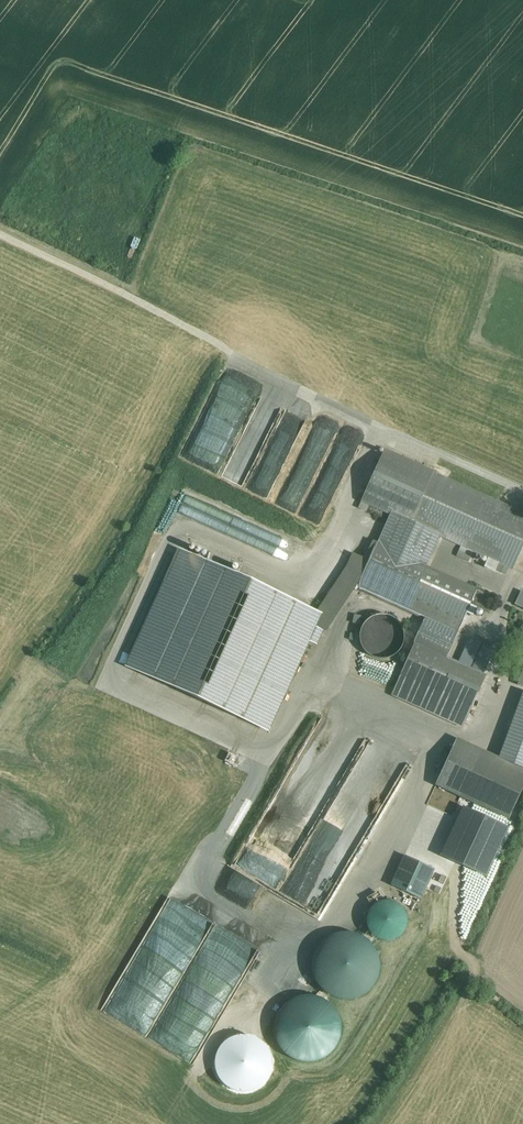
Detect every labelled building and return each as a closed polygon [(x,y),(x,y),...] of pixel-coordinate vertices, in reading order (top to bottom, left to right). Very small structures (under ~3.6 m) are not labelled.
[(218,406),(239,407),(239,388),(218,388),(218,406)] [(240,395),(241,419),(246,419),(246,402),(249,402),(249,395),(240,395)] [(434,472),(385,450),(362,501),(393,515),(411,523),(434,472)] [(331,498),(343,481),(329,472),(324,480),(331,485),(325,494),(331,498)] [(434,472),(411,523),(439,536),(461,546),(474,552),(476,553),(483,556),(489,558),(499,563),(513,569),(522,547),(522,512),(434,472)] [(411,523),(393,515),(379,545),(397,553),(426,566),(439,536),(411,523)] [(319,613),(307,640),(317,644),(323,630),(325,630),(362,574),(365,575),(379,545),(375,542),(367,561),(354,556),(350,566),(319,613)] [(365,575),(359,589),(377,598),(384,583),(397,553),(379,545),(365,575)] [(474,552),(461,546),(457,555),(470,561),(474,552)] [(307,640),(319,613),(181,551),(129,667),(266,729),(307,640)] [(426,566),(397,553),(384,583),(463,620),(467,613),(470,605),(477,590),(477,589),(426,566)] [(499,563),(489,558),(485,565),(496,570),(499,563)] [(463,620),(384,583),(377,598),(426,620),(456,634),(457,634),(463,620)] [(494,597),(477,590),(470,605),(477,608),(487,612),(494,597)] [(477,608),(470,605),(467,613),(474,615),(477,608)] [(403,645),(404,636),(403,628),(398,621),(390,616),(382,615),(373,616),(366,621),(362,629),(360,637),(362,645),(367,653),(374,657),(382,659),(391,657),(398,652),(403,645)] [(456,634),(426,620),(415,643),(416,644),(446,657),(456,634)] [(446,657),(416,644),(401,675),(441,693),(455,662),(446,657)] [(462,663),(477,669),(482,657),(467,651),(462,663)] [(485,676),(455,662),(441,693),(471,707),(485,676)] [(441,693),(401,675),(393,694),(463,726),(471,707),(441,693)] [(502,767),(522,776),(522,711),(502,767)] [(334,773),(337,775),(347,760),(358,744),(357,743),(359,740),(348,733),(345,738),(344,737),(342,740),(336,736),(326,752),(320,748),(316,754),(318,755),(320,752),(327,756),(323,762),(326,764),(321,771),(331,778),(334,773)] [(455,745),(436,785),(460,796),(478,756),(455,745)] [(478,756),(460,796),(508,818),(522,786),(522,776),(502,767),(478,756)] [(328,893),(360,828),(328,812),(303,863),(316,870),(314,875),(324,880),(321,886),(326,889),(325,891),(328,893)] [(495,865),(510,825),(485,815),(476,839),(470,837),(464,853),(495,865)] [(435,869),(405,855),(391,885),(421,899),(435,869)] [(406,928),(407,920),(405,913),(401,906),(394,902),(386,900),(379,902),(372,906),(368,913),(366,921),(368,929),(372,935),(379,940),(387,941),(395,939),(401,935),(406,928)] [(377,978),(380,965),(377,952),(369,942),(358,934),(345,932),(333,935),(322,942),(315,954),(312,966),(315,979),(322,990),(333,997),(346,1000),(359,997),(370,989),(377,978)] [(339,1041),(341,1028),(339,1016),(331,1005),(320,998),(307,995),(294,998),(284,1005),(277,1016),(274,1029),(277,1042),(284,1053),(295,1060),(308,1062),(321,1060),(332,1052),(339,1041)]
